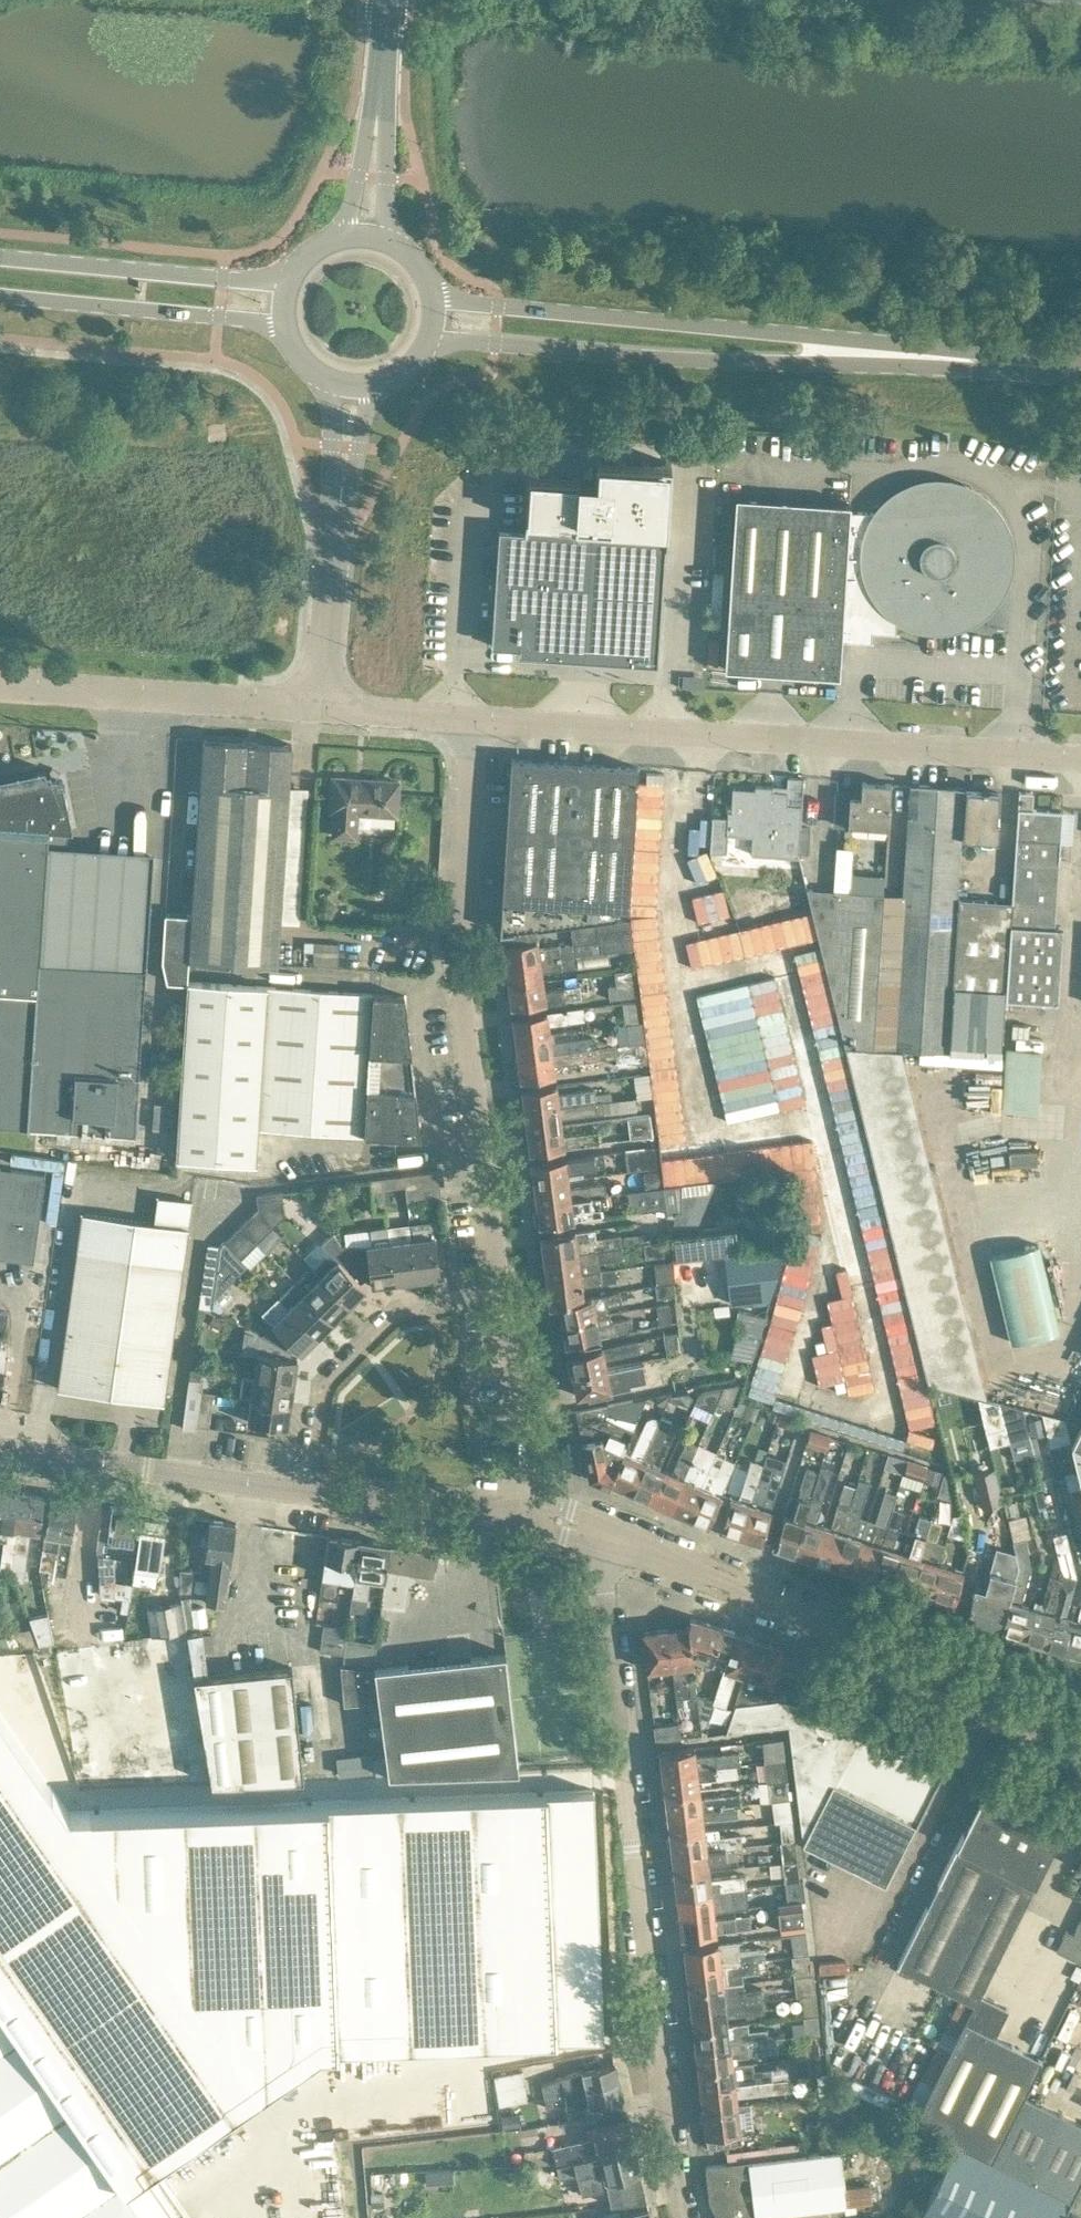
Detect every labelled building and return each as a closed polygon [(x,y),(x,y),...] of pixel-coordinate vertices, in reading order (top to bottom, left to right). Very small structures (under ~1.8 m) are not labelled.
[(499,528),(491,645),(517,646),(517,654),(657,663),(670,462),(596,457),(594,478),(528,474),(525,521),(526,521),(525,530),(499,528)] [(952,625),(960,623),(966,621),(971,619),(976,615),(979,613),(984,610),(987,607),(990,604),(994,599),(997,595),(1000,590),(1002,586),(1004,582),(1006,576),(1007,571),(1008,566),(1009,562),(1009,556),(1009,551),(1009,548),(1008,543),(1007,539),(1007,536),(1005,531),(1003,526),(1001,522),(998,517),(996,513),(993,509),(989,505),(986,502),(981,498),(977,495),(973,492),(967,489),(962,487),(958,486),(954,485),(948,483),(944,483),(940,483),(934,483),(930,483),(926,483),(923,484),(918,485),(913,487),(910,488),(907,489),(904,491),(898,494),(895,496),(892,498),(888,502),(884,505),(881,508),(879,512),(877,515),(874,519),(874,514),(875,514),(875,513),(849,511),(850,503),(736,496),(725,667),(839,675),(841,640),(873,642),(873,641),(871,640),(872,631),(899,633),(899,632),(896,632),(897,615),(900,617),(904,619),(909,621),(912,623),(915,624),(920,625),(928,626),(935,627),(939,627),(944,627),(949,626),(952,625)] [(256,741),(248,741),(203,738),(192,914),(165,912),(162,956),(167,980),(187,981),(187,980),(189,959),(277,964),(292,743),(291,743),(256,741)] [(502,900),(500,932),(502,932),(536,928),(567,924),(629,916),(629,909),(638,766),(569,762),(511,758),(509,790),(507,821),(506,836),(502,900)] [(135,1134),(145,968),(146,968),(154,851),(152,851),(151,861),(66,855),(67,845),(68,828),(72,829),(63,779),(58,780),(57,777),(60,772),(52,766),(49,772),(46,772),(45,767),(0,776),(0,1125),(135,1134)] [(664,773),(647,772),(646,782),(664,783),(664,773)] [(727,816),(712,815),(709,851),(726,852),(727,834),(752,835),(751,853),(798,856),(798,854),(803,777),(787,776),(786,791),(773,790),(773,786),(755,785),(755,788),(733,787),(732,805),(725,805),(725,809),(728,810),(727,816)] [(333,777),(331,810),(334,810),(333,834),(355,836),(356,811),(397,814),(399,781),(333,777)] [(819,778),(803,777),(798,854),(809,854),(810,839),(814,839),(815,828),(819,778)] [(835,797),(837,797),(835,824),(888,827),(891,783),(862,781),(861,796),(836,794),(835,797)] [(910,784),(903,895),(905,895),(904,909),(955,913),(964,790),(964,787),(910,784)] [(981,791),(966,790),(963,838),(998,841),(999,820),(997,820),(999,792),(988,791),(988,789),(981,789),(981,791)] [(1019,791),(1018,808),(1032,809),(1033,792),(1019,791)] [(1018,808),(1012,901),(1056,904),(1062,810),(1032,809),(1018,808)] [(833,890),(806,888),(829,981),(843,1045),(873,1048),(884,894),(850,891),(853,848),(836,847),(833,890)] [(775,899),(764,902),(769,921),(780,918),(779,913),(809,906),(806,894),(776,901),(775,899)] [(1002,1049),(1006,1000),(1010,926),(1012,901),(959,898),(953,987),(950,1045),(1002,1049)] [(504,943),(499,943),(501,957),(505,956),(506,964),(575,955),(602,951),(609,950),(633,947),(629,916),(567,924),(569,943),(539,947),(536,928),(502,932),(504,943)] [(903,924),(894,1049),(901,1049),(947,1052),(954,928),(903,924)] [(1064,929),(1010,926),(1006,1000),(1059,1003),(1064,929)] [(507,972),(503,972),(505,985),(543,980),(541,972),(610,963),(609,950),(602,951),(575,955),(506,964),(507,972)] [(631,969),(615,971),(617,985),(608,986),(610,1000),(634,997),(631,969)] [(798,972),(772,979),(774,988),(800,981),(798,972)] [(405,995),(381,993),(187,980),(187,981),(175,1157),(255,1162),(257,1127),(364,1134),(421,1138),(405,995)] [(543,980),(505,985),(506,997),(510,996),(511,1005),(581,997),(579,985),(544,989),(543,980)] [(591,1048),(572,1051),(518,1058),(519,1065),(515,1065),(516,1078),(555,1074),(554,1065),(615,1058),(616,1065),(648,1062),(643,1021),(637,1022),(635,1001),(621,1002),(623,1024),(627,1023),(629,1044),(591,1048)] [(567,1009),(513,1016),(514,1025),(510,1025),(511,1038),(549,1033),(548,1024),(584,1020),(583,1007),(567,1009)] [(518,1058),(572,1051),(591,1048),(589,1037),(550,1042),(549,1033),(511,1038),(513,1049),(517,1049),(518,1058)] [(873,1048),(843,1045),(854,1086),(907,1073),(901,1049),(894,1049),(873,1048)] [(1036,1111),(1039,1047),(1004,1045),(1001,1109),(1036,1111)] [(649,1073),(635,1075),(637,1096),(652,1094),(649,1073)] [(556,1084),(518,1089),(519,1102),(524,1101),(525,1110),(595,1101),(594,1094),(593,1090),(557,1094),(556,1084)] [(911,1087),(857,1101),(927,1382),(954,1390),(978,1396),(988,1399),(911,1087)] [(611,1092),(594,1094),(595,1101),(612,1099),(611,1092)] [(521,1118),(523,1131),(561,1126),(560,1118),(635,1108),(634,1096),(612,1099),(595,1101),(525,1110),(526,1117),(521,1118)] [(561,1126),(523,1131),(525,1142),(529,1142),(530,1151),(599,1142),(598,1130),(562,1134),(561,1126)] [(664,1187),(708,1181),(788,1171),(783,1134),(659,1150),(664,1187)] [(654,1146),(624,1150),(627,1171),(657,1167),(654,1146)] [(604,1152),(531,1161),(533,1170),(528,1171),(530,1184),(568,1179),(567,1170),(605,1166),(604,1152)] [(33,1261),(45,1174),(0,1168),(0,1257),(33,1261)] [(442,1169),(381,1177),(383,1189),(405,1186),(405,1188),(444,1182),(442,1169)] [(381,1177),(369,1179),(370,1192),(373,1191),(383,1190),(383,1189),(381,1177)] [(536,1195),(537,1203),(607,1194),(606,1183),(569,1188),(568,1179),(530,1184),(531,1195),(536,1195)] [(405,1188),(407,1203),(442,1198),(440,1183),(444,1183),(444,1182),(405,1188)] [(620,1213),(667,1207),(664,1187),(627,1191),(628,1203),(620,1213)] [(284,1212),(281,1190),(256,1194),(258,1207),(256,1210),(271,1225),(284,1212)] [(607,1194),(537,1203),(538,1210),(533,1211),(535,1224),(602,1216),(602,1209),(609,1208),(607,1194)] [(82,1213),(58,1387),(163,1402),(164,1396),(191,1202),(160,1197),(156,1223),(82,1213)] [(256,1210),(240,1225),(255,1241),(271,1225),(256,1210)] [(417,1278),(440,1275),(434,1223),(410,1226),(417,1278)] [(239,1257),(255,1241),(240,1225),(224,1241),(239,1257)] [(410,1226),(388,1229),(394,1281),(417,1278),(410,1226)] [(735,1226),(670,1234),(673,1259),(724,1253),(738,1251),(735,1226)] [(593,1227),(537,1235),(538,1248),(542,1248),(543,1256),(621,1246),(640,1244),(639,1234),(620,1237),(619,1235),(595,1238),(593,1227)] [(366,1244),(340,1244),(365,1278),(370,1277),(371,1284),(394,1281),(388,1229),(371,1231),(373,1243),(366,1244)] [(792,1230),(749,1393),(775,1400),(818,1237),(792,1230)] [(330,1252),(314,1268),(349,1304),(366,1287),(361,1282),(365,1278),(340,1244),(334,1234),(323,1245),(330,1252)] [(247,1265),(239,1257),(224,1241),(221,1244),(221,1245),(220,1245),(212,1307),(213,1299),(247,1265)] [(665,1257),(663,1241),(642,1243),(644,1259),(665,1257)] [(208,1244),(205,1264),(199,1306),(212,1307),(220,1245),(208,1244)] [(1038,1244),(991,1255),(1012,1341),(1059,1330),(1038,1244)] [(738,1251),(724,1253),(727,1278),(730,1304),(770,1299),(786,1245),(738,1251)] [(542,1277),(546,1276),(599,1269),(598,1263),(623,1259),(621,1246),(543,1256),(544,1264),(540,1264),(542,1277)] [(333,1320),(349,1304),(314,1268),(313,1267),(297,1283),(333,1320)] [(599,1269),(546,1276),(547,1286),(543,1286),(545,1306),(558,1304),(583,1298),(582,1288),(616,1283),(614,1267),(599,1269)] [(672,1282),(655,1286),(657,1298),(675,1295),(672,1282)] [(281,1299),(289,1307),(317,1335),(333,1320),(297,1283),(281,1299)] [(619,1291),(583,1298),(558,1304),(560,1311),(556,1312),(558,1324),(609,1313),(608,1305),(621,1303),(619,1291)] [(871,1389),(856,1292),(827,1296),(836,1348),(813,1351),(819,1385),(843,1381),(845,1393),(871,1389)] [(672,1322),(672,1321),(670,1303),(655,1305),(658,1323),(658,1325),(672,1322)] [(300,1352),(317,1335),(289,1307),(272,1324),(262,1334),(291,1351),(295,1346),(300,1352)] [(731,1332),(759,1338),(764,1317),(736,1311),(731,1332)] [(609,1313),(558,1324),(560,1336),(565,1335),(566,1343),(632,1331),(630,1318),(611,1321),(609,1313)] [(681,1351),(679,1337),(679,1331),(663,1334),(664,1355),(681,1351)] [(258,1351),(254,1375),(294,1380),(297,1357),(290,1356),(291,1351),(262,1334),(260,1337),(258,1351)] [(637,1339),(568,1353),(570,1362),(566,1363),(568,1375),(606,1367),(605,1359),(640,1352),(637,1339)] [(192,1355),(191,1366),(202,1367),(203,1356),(192,1355)] [(606,1367),(568,1375),(571,1387),(575,1386),(577,1395),(588,1392),(589,1396),(605,1393),(631,1387),(631,1384),(647,1381),(642,1359),(606,1367)] [(191,1366),(182,1427),(196,1429),(197,1425),(201,1390),(203,1378),(200,1377),(202,1367),(191,1366)] [(240,1396),(251,1397),(291,1403),(294,1380),(254,1375),(244,1373),(240,1396)] [(723,1387),(716,1403),(728,1408),(739,1383),(723,1387)] [(703,1391),(698,1395),(716,1403),(723,1387),(703,1391)] [(201,1390),(197,1425),(209,1426),(214,1392),(201,1390)] [(668,1399),(686,1407),(688,1403),(689,1396),(687,1394),(668,1398),(668,1399)] [(607,1404),(576,1410),(589,1477),(608,1485),(623,1451),(633,1428),(634,1428),(648,1396),(607,1404)] [(988,1399),(978,1396),(990,1447),(1010,1442),(1010,1441),(1000,1402),(988,1399)] [(288,1426),(291,1403),(251,1397),(248,1421),(288,1426)] [(739,1400),(733,1414),(752,1420),(758,1406),(739,1400)] [(1023,1409),(1000,1402),(1010,1441),(1030,1436),(1023,1409)] [(771,1410),(768,1421),(775,1423),(779,1413),(771,1410)] [(779,1413),(775,1423),(793,1429),(796,1418),(779,1413)] [(1066,1420),(1043,1414),(1051,1446),(1072,1441),(1066,1420)] [(630,1454),(623,1451),(608,1485),(616,1489),(620,1486),(628,1490),(650,1440),(659,1420),(654,1418),(653,1417),(652,1417),(650,1417),(648,1418),(647,1418),(646,1419),(644,1421),(630,1454)] [(650,1440),(628,1490),(636,1493),(636,1498),(645,1502),(645,1501),(653,1484),(657,1486),(664,1469),(660,1467),(652,1464),(660,1445),(671,1421),(660,1417),(659,1420),(650,1440)] [(216,1419),(215,1427),(223,1428),(224,1420),(216,1419)] [(1029,1422),(1032,1434),(1043,1431),(1040,1419),(1029,1422)] [(825,1450),(830,1436),(809,1430),(805,1444),(825,1450)] [(691,1459),(670,1508),(677,1511),(678,1516),(687,1520),(702,1485),(710,1467),(702,1463),(711,1442),(701,1437),(698,1444),(691,1459)] [(653,1484),(645,1501),(649,1503),(657,1507),(662,1505),(670,1508),(691,1459),(698,1444),(687,1439),(680,1454),(672,1472),(664,1469),(657,1486),(653,1484)] [(757,1449),(754,1460),(763,1463),(766,1451),(757,1449)] [(702,1485),(687,1520),(694,1524),(699,1521),(707,1525),(707,1523),(721,1493),(728,1475),(734,1460),(716,1452),(710,1467),(702,1485)] [(906,1460),(894,1457),(890,1470),(902,1474),(906,1460)] [(707,1523),(720,1528),(718,1532),(729,1536),(731,1532),(740,1535),(763,1463),(754,1460),(751,1459),(739,1498),(721,1493),(707,1523)] [(906,1460),(902,1474),(916,1479),(921,1465),(906,1460)] [(763,1463),(740,1535),(750,1538),(748,1542),(759,1545),(771,1508),(780,1478),(771,1476),(774,1466),(765,1463),(763,1463)] [(809,1500),(793,1552),(801,1554),(799,1558),(811,1562),(823,1525),(815,1522),(821,1504),(832,1468),(821,1465),(818,1472),(809,1500)] [(926,1467),(922,1480),(939,1486),(943,1472),(926,1467)] [(790,1494),(772,1550),(784,1553),(786,1549),(793,1552),(809,1500),(818,1472),(806,1468),(797,1497),(790,1494)] [(995,1469),(974,1474),(982,1508),(1003,1503),(995,1469)] [(950,1499),(944,1472),(943,1472),(939,1486),(936,1495),(950,1499)] [(838,1570),(849,1574),(867,1518),(859,1516),(870,1483),(858,1479),(856,1486),(831,1564),(839,1566),(838,1570)] [(823,1525),(811,1562),(823,1566),(824,1561),(831,1564),(856,1486),(844,1483),(836,1508),(830,1527),(823,1525)] [(867,1518),(849,1574),(861,1578),(863,1574),(870,1576),(886,1524),(892,1506),(896,1493),(885,1489),(875,1521),(867,1518)] [(4,1537),(2,1550),(0,1567),(0,1568),(11,1570),(23,1492),(4,1490),(1,1509),(0,1509),(0,1536),(4,1537)] [(44,1495),(23,1492),(11,1570),(15,1579),(23,1580),(31,1528),(39,1530),(44,1495)] [(63,1498),(50,1496),(40,1568),(51,1569),(50,1573),(55,1574),(61,1535),(72,1536),(77,1500),(73,1499),(72,1500),(70,1498),(66,1498),(63,1499),(63,1498)] [(99,1530),(97,1550),(97,1555),(107,1556),(109,1556),(135,1560),(137,1543),(142,1509),(112,1505),(110,1505),(110,1506),(112,1506),(109,1528),(101,1527),(101,1531),(99,1530)] [(886,1524),(870,1576),(878,1579),(876,1583),(888,1586),(900,1549),(906,1530),(898,1528),(904,1510),(892,1506),(886,1524)] [(135,1560),(132,1581),(156,1585),(162,1546),(167,1513),(159,1511),(142,1509),(137,1543),(135,1560)] [(953,1515),(947,1533),(963,1538),(958,1514),(953,1515)] [(900,1549),(888,1586),(900,1590),(901,1586),(908,1588),(930,1521),(931,1519),(919,1515),(913,1533),(906,1530),(900,1549)] [(209,1518),(204,1554),(212,1556),(206,1598),(225,1601),(236,1522),(209,1518)] [(930,1521),(908,1588),(916,1591),(915,1595),(926,1598),(938,1561),(944,1543),(936,1540),(941,1524),(930,1521)] [(1063,1575),(1044,1644),(1067,1650),(1076,1618),(1066,1615),(1076,1577),(1065,1532),(1052,1535),(1057,1558),(1060,1568),(1063,1575)] [(341,1575),(354,1577),(359,1539),(328,1535),(321,1595),(338,1597),(341,1575)] [(354,1577),(350,1609),(365,1611),(370,1576),(386,1577),(390,1546),(390,1545),(390,1544),(359,1539),(354,1577)] [(1019,1564),(1000,1631),(1022,1638),(1031,1605),(1020,1602),(1029,1570),(1029,1568),(1025,1539),(1013,1541),(1016,1554),(1019,1564)] [(439,1552),(390,1546),(386,1577),(382,1605),(405,1608),(409,1574),(435,1577),(439,1552)] [(968,1607),(964,1622),(1000,1631),(1019,1564),(1016,1554),(1003,1550),(997,1549),(985,1589),(974,1586),(968,1607)] [(1031,1605),(1022,1638),(1044,1644),(1063,1575),(1060,1568),(1057,1558),(1054,1559),(1050,1574),(1042,1603),(1034,1601),(1033,1606),(1031,1605)] [(963,1569),(938,1561),(926,1598),(938,1602),(940,1598),(954,1603),(963,1569)] [(181,1567),(181,1589),(192,1589),(192,1567),(181,1567)] [(171,1619),(150,1621),(152,1635),(186,1630),(183,1603),(169,1605),(171,1619)] [(1067,1650),(1080,1654),(1080,1606),(1077,1618),(1076,1618),(1067,1650)] [(47,1608),(35,1610),(39,1632),(52,1629),(47,1608)] [(691,1617),(688,1625),(689,1625),(692,1653),(725,1663),(736,1631),(691,1617)] [(319,1650),(345,1653),(348,1624),(322,1621),(319,1650)] [(688,1625),(669,1627),(673,1665),(672,1665),(678,1715),(690,1714),(688,1695),(684,1663),(693,1662),(692,1653),(689,1625),(688,1625)] [(15,1629),(23,1645),(39,1643),(33,1626),(15,1629)] [(669,1627),(642,1630),(647,1668),(672,1665),(673,1665),(669,1627)] [(0,1636),(0,1646),(1,1648),(23,1645),(15,1629),(0,1636)] [(203,1631),(187,1633),(190,1652),(204,1651),(203,1631)] [(714,1697),(713,1701),(726,1704),(736,1670),(744,1673),(755,1637),(736,1631),(725,1663),(718,1685),(714,1697)] [(745,1673),(735,1703),(776,1699),(776,1698),(781,1684),(771,1681),(782,1646),(755,1637),(744,1673),(745,1673)] [(803,1664),(806,1654),(792,1649),(788,1660),(803,1664)] [(212,1782),(243,1781),(232,1673),(208,1675),(204,1651),(190,1652),(212,1782)] [(518,1766),(505,1652),(374,1666),(378,1699),(387,1773),(518,1768),(518,1767),(518,1766)] [(378,1699),(374,1666),(341,1663),(344,1702),(378,1699)] [(232,1673),(243,1781),(299,1779),(288,1667),(232,1673)] [(714,1697),(697,1692),(701,1728),(707,1724),(713,1701),(714,1697)] [(735,1703),(727,1730),(788,1723),(789,1726),(803,1843),(885,1885),(944,1767),(945,1765),(939,1762),(899,1743),(880,1733),(833,1710),(832,1712),(820,1709),(820,1705),(805,1702),(804,1699),(802,1701),(798,1705),(776,1698),(776,1699),(735,1703)] [(123,2185),(154,2164),(320,2049),(604,2037),(594,1789),(68,1810),(0,1711),(0,2006),(123,2185)] [(679,1722),(654,1725),(655,1740),(681,1738),(679,1722)] [(783,1736),(762,1739),(765,1760),(785,1757),(783,1736)] [(662,1766),(662,1771),(737,1763),(740,1763),(739,1750),(716,1753),(695,1755),(694,1747),(660,1751),(660,1753),(657,1754),(658,1766),(662,1766)] [(787,1773),(785,1757),(765,1760),(767,1776),(787,1773)] [(665,1790),(665,1791),(699,1787),(698,1779),(738,1775),(737,1763),(662,1771),(663,1778),(660,1781),(661,1788),(665,1790)] [(770,1800),(776,1799),(790,1798),(788,1777),(767,1779),(770,1800)] [(666,1806),(667,1812),(737,1804),(736,1792),(700,1796),(699,1787),(665,1791),(665,1794),(662,1797),(663,1805),(666,1806)] [(989,1795),(983,1792),(983,1791),(897,1964),(962,1996),(903,2115),(915,2122),(980,1991),(1056,1839),(1063,1824),(1036,1811),(992,1789),(989,1795)] [(793,1818),(790,1798),(776,1799),(778,1820),(780,1820),(793,1818)] [(737,1804),(667,1812),(668,1819),(665,1821),(666,1829),(669,1830),(670,1833),(703,1829),(702,1820),(722,1818),(739,1816),(737,1804)] [(793,1818),(780,1820),(782,1839),(795,1838),(793,1818)] [(671,1847),(672,1853),(731,1846),(738,1845),(742,1844),(741,1832),(720,1835),(719,1827),(703,1829),(670,1833),(670,1835),(667,1837),(668,1845),(671,1847)] [(797,1859),(795,1838),(782,1839),(784,1861),(797,1859)] [(738,1845),(731,1846),(672,1853),(673,1859),(670,1862),(671,1870),(674,1871),(674,1873),(708,1869),(707,1861),(739,1857),(738,1845)] [(797,1859),(784,1861),(786,1880),(800,1878),(797,1859)] [(676,1888),(677,1893),(746,1885),(745,1873),(709,1877),(708,1869),(674,1873),(675,1876),(672,1878),(673,1886),(676,1888)] [(802,1900),(800,1878),(786,1880),(789,1901),(802,1900)] [(679,1912),(679,1914),(713,1910),(748,1906),(746,1885),(677,1893),(677,1900),(674,1902),(675,1910),(679,1912)] [(781,1930),(806,1927),(802,1900),(789,1901),(778,1903),(781,1930)] [(714,1917),(713,1910),(679,1914),(680,1917),(676,1919),(677,1927),(681,1928),(682,1935),(751,1928),(749,1914),(714,1917)] [(1056,1950),(1080,1962),(1080,1930),(1077,1928),(1074,1933),(1066,1929),(1056,1950)] [(808,1952),(806,1931),(790,1933),(792,1954),(808,1952)] [(740,1948),(738,1940),(680,1946),(681,1959),(685,1959),(686,1967),(756,1958),(766,1957),(764,1945),(740,1948)] [(792,1954),(794,1973),(815,1971),(814,1957),(809,1958),(808,1952),(792,1954)] [(683,1976),(684,1987),(721,1982),(744,1980),(743,1972),(757,1970),(756,1958),(686,1967),(687,1975),(683,1976)] [(817,1993),(815,1971),(794,1973),(797,1995),(801,1994),(817,1993)] [(744,1980),(721,1982),(684,1987),(686,2000),(690,2000),(691,2007),(762,1999),(760,1987),(745,1989),(744,1980)] [(1011,2006),(980,1991),(915,2122),(991,2159),(1024,2094),(1043,2056),(997,2034),(1011,2006)] [(817,1993),(801,1994),(803,2015),(819,2013),(817,1993)] [(688,2016),(689,2027),(726,2023),(725,2015),(763,2010),(762,1999),(691,2007),(692,2015),(688,2016)] [(0,2006),(0,2216),(1,2217),(146,2217),(123,2185),(0,2006)] [(819,2013),(803,2015),(805,2034),(818,2032),(821,2032),(819,2013)] [(695,2040),(696,2046),(768,2038),(767,2028),(748,2030),(747,2021),(726,2023),(689,2027),(691,2040),(695,2040)] [(820,2051),(818,2032),(805,2034),(807,2053),(820,2051)] [(693,2056),(694,2068),(731,2063),(730,2055),(751,2053),(778,2050),(777,2037),(768,2038),(696,2046),(697,2055),(693,2056)] [(809,2075),(823,2074),(820,2051),(807,2053),(809,2075)] [(731,2063),(694,2068),(695,2080),(700,2080),(701,2087),(772,2079),(771,2067),(754,2069),(753,2060),(731,2063)] [(545,2097),(619,2080),(615,2062),(614,2063),(582,2070),(583,2077),(542,2086),(545,2097)] [(521,2068),(492,2073),(498,2104),(526,2099),(521,2068)] [(788,2077),(772,2079),(701,2087),(702,2096),(697,2096),(699,2108),(735,2104),(734,2095),(755,2092),(789,2089),(788,2077)] [(626,2113),(619,2080),(545,2097),(547,2109),(588,2100),(592,2120),(626,2113)] [(1070,2199),(1080,2177),(1080,2122),(1024,2094),(991,2159),(1070,2199)] [(751,2102),(735,2104),(699,2108),(700,2120),(704,2120),(708,2147),(740,2143),(738,2130),(754,2128),(751,2102)] [(554,2147),(557,2162),(634,2145),(628,2118),(594,2126),(596,2137),(554,2147)] [(634,2145),(557,2162),(561,2177),(579,2173),(583,2194),(610,2188),(608,2178),(612,2177),(616,2193),(644,2186),(634,2145)] [(919,2217),(920,2217),(1058,2217),(1067,2200),(956,2145),(919,2217)] [(547,2148),(523,2150),(524,2163),(547,2162),(547,2148)] [(705,2165),(709,2200),(718,2217),(770,2217),(770,2213),(845,2203),(871,2200),(868,2180),(842,2183),(838,2149),(705,2165)] [(1080,2209),(1080,2177),(1070,2199),(1068,2203),(1080,2209)] [(649,2207),(626,2213),(625,2209),(597,2215),(595,2217),(651,2217),(649,2207)]
